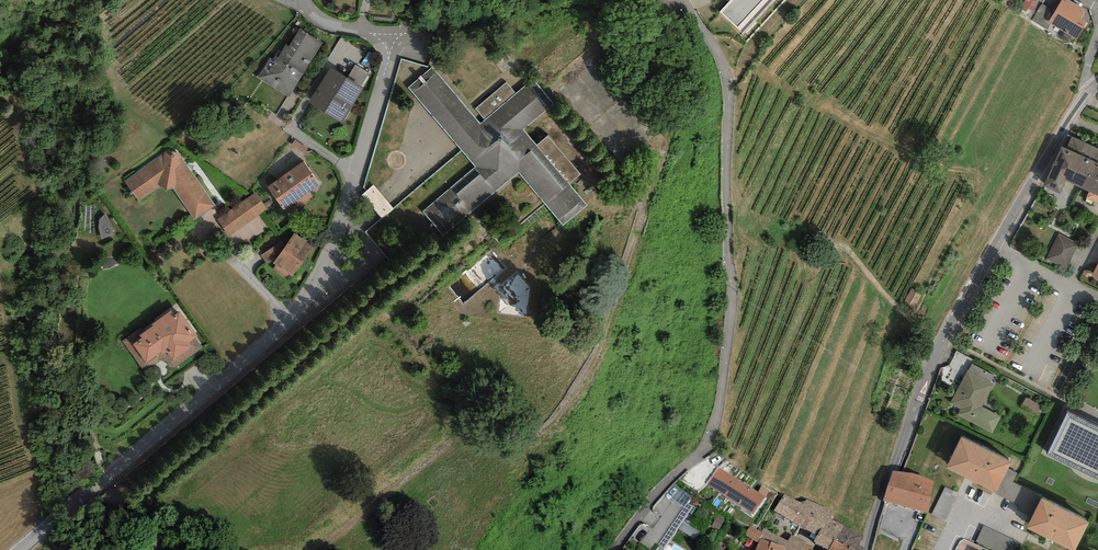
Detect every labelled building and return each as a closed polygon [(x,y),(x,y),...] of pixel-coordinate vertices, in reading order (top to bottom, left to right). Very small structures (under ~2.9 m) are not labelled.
[(753,17),(734,0),(730,0),(720,11),(740,30),(753,17)] [(765,4),(760,0),(734,0),(753,17),(765,4)] [(1069,0),(1061,0),(1055,11),(1048,22),(1051,24),(1077,39),(1087,21),(1081,18),(1086,10),(1069,0)] [(1055,11),(1042,4),(1032,21),(1047,30),(1051,24),(1048,22),(1055,11)] [(323,43),(300,29),(289,46),(286,44),(281,53),(278,51),(273,59),(270,57),(257,78),(288,97),(323,43)] [(355,65),(347,78),(361,86),(369,73),(355,65)] [(347,78),(331,67),(309,102),(342,123),(364,88),(361,86),(347,78)] [(481,124),(432,67),(408,87),(475,167),(423,211),(443,236),(518,172),(563,225),(586,205),(569,184),(580,174),(548,135),(536,145),(524,129),(553,104),(534,79),(516,94),(506,82),(476,109),(486,120),(481,124)] [(1097,153),(1097,149),(1072,137),(1066,149),(1062,147),(1043,186),(1060,194),(1066,181),(1081,189),(1097,153)] [(165,152),(125,181),(139,202),(161,186),(168,189),(173,188),(194,221),(216,206),(180,153),(165,152)] [(1081,189),(1089,192),(1087,198),(1097,204),(1097,153),(1081,189)] [(284,210),(295,202),(298,207),(313,197),(310,192),(320,185),(304,162),(267,187),(284,210)] [(381,216),(394,207),(376,181),(363,190),(381,216)] [(255,193),(216,220),(228,236),(267,209),(255,193)] [(314,246),(294,233),(285,246),(283,242),(261,255),(267,265),(271,262),(276,265),(273,271),(286,279),(289,274),(293,277),(314,246)] [(1078,243),(1058,234),(1047,259),(1067,268),(1078,243)] [(198,337),(180,311),(174,315),(171,310),(142,330),(141,328),(122,341),(144,371),(160,360),(165,362),(169,367),(175,368),(202,347),(196,338),(198,337)] [(972,363),(968,371),(991,383),(995,375),(972,363)] [(968,371),(967,370),(949,403),(961,410),(958,415),(992,434),(1001,417),(982,407),(994,385),(991,383),(968,371)] [(1039,411),(1042,402),(1025,397),(1023,405),(1039,411)] [(1067,413),(1046,455),(1097,479),(1097,427),(1067,413)] [(1011,462),(961,437),(946,468),(996,493),(1011,462)] [(765,497),(719,467),(708,484),(754,514),(765,497)] [(917,474),(892,472),(884,500),(929,513),(935,481),(917,474)] [(663,548),(693,506),(688,504),(691,496),(673,485),(652,509),(661,517),(652,529),(643,523),(630,539),(646,549),(656,549),(659,546),(663,548)] [(804,504),(784,494),(774,511),(796,523),(818,535),(821,528),(824,530),(830,518),(834,513),(807,498),(804,504)] [(1041,497),(1027,527),(1073,549),(1075,549),(1090,521),(1041,497)] [(830,518),(824,530),(821,528),(818,535),(814,542),(829,549),(862,549),(863,547),(859,545),(864,536),(830,518)] [(1022,542),(984,525),(977,541),(998,549),(1019,549),(1022,542)] [(761,533),(751,526),(745,535),(757,542),(760,538),(763,533),(761,533)] [(761,533),(763,533),(760,538),(785,546),(787,549),(801,549),(806,543),(807,541),(791,535),(788,541),(764,528),(761,533)] [(760,538),(755,549),(787,549),(785,546),(760,538)]
